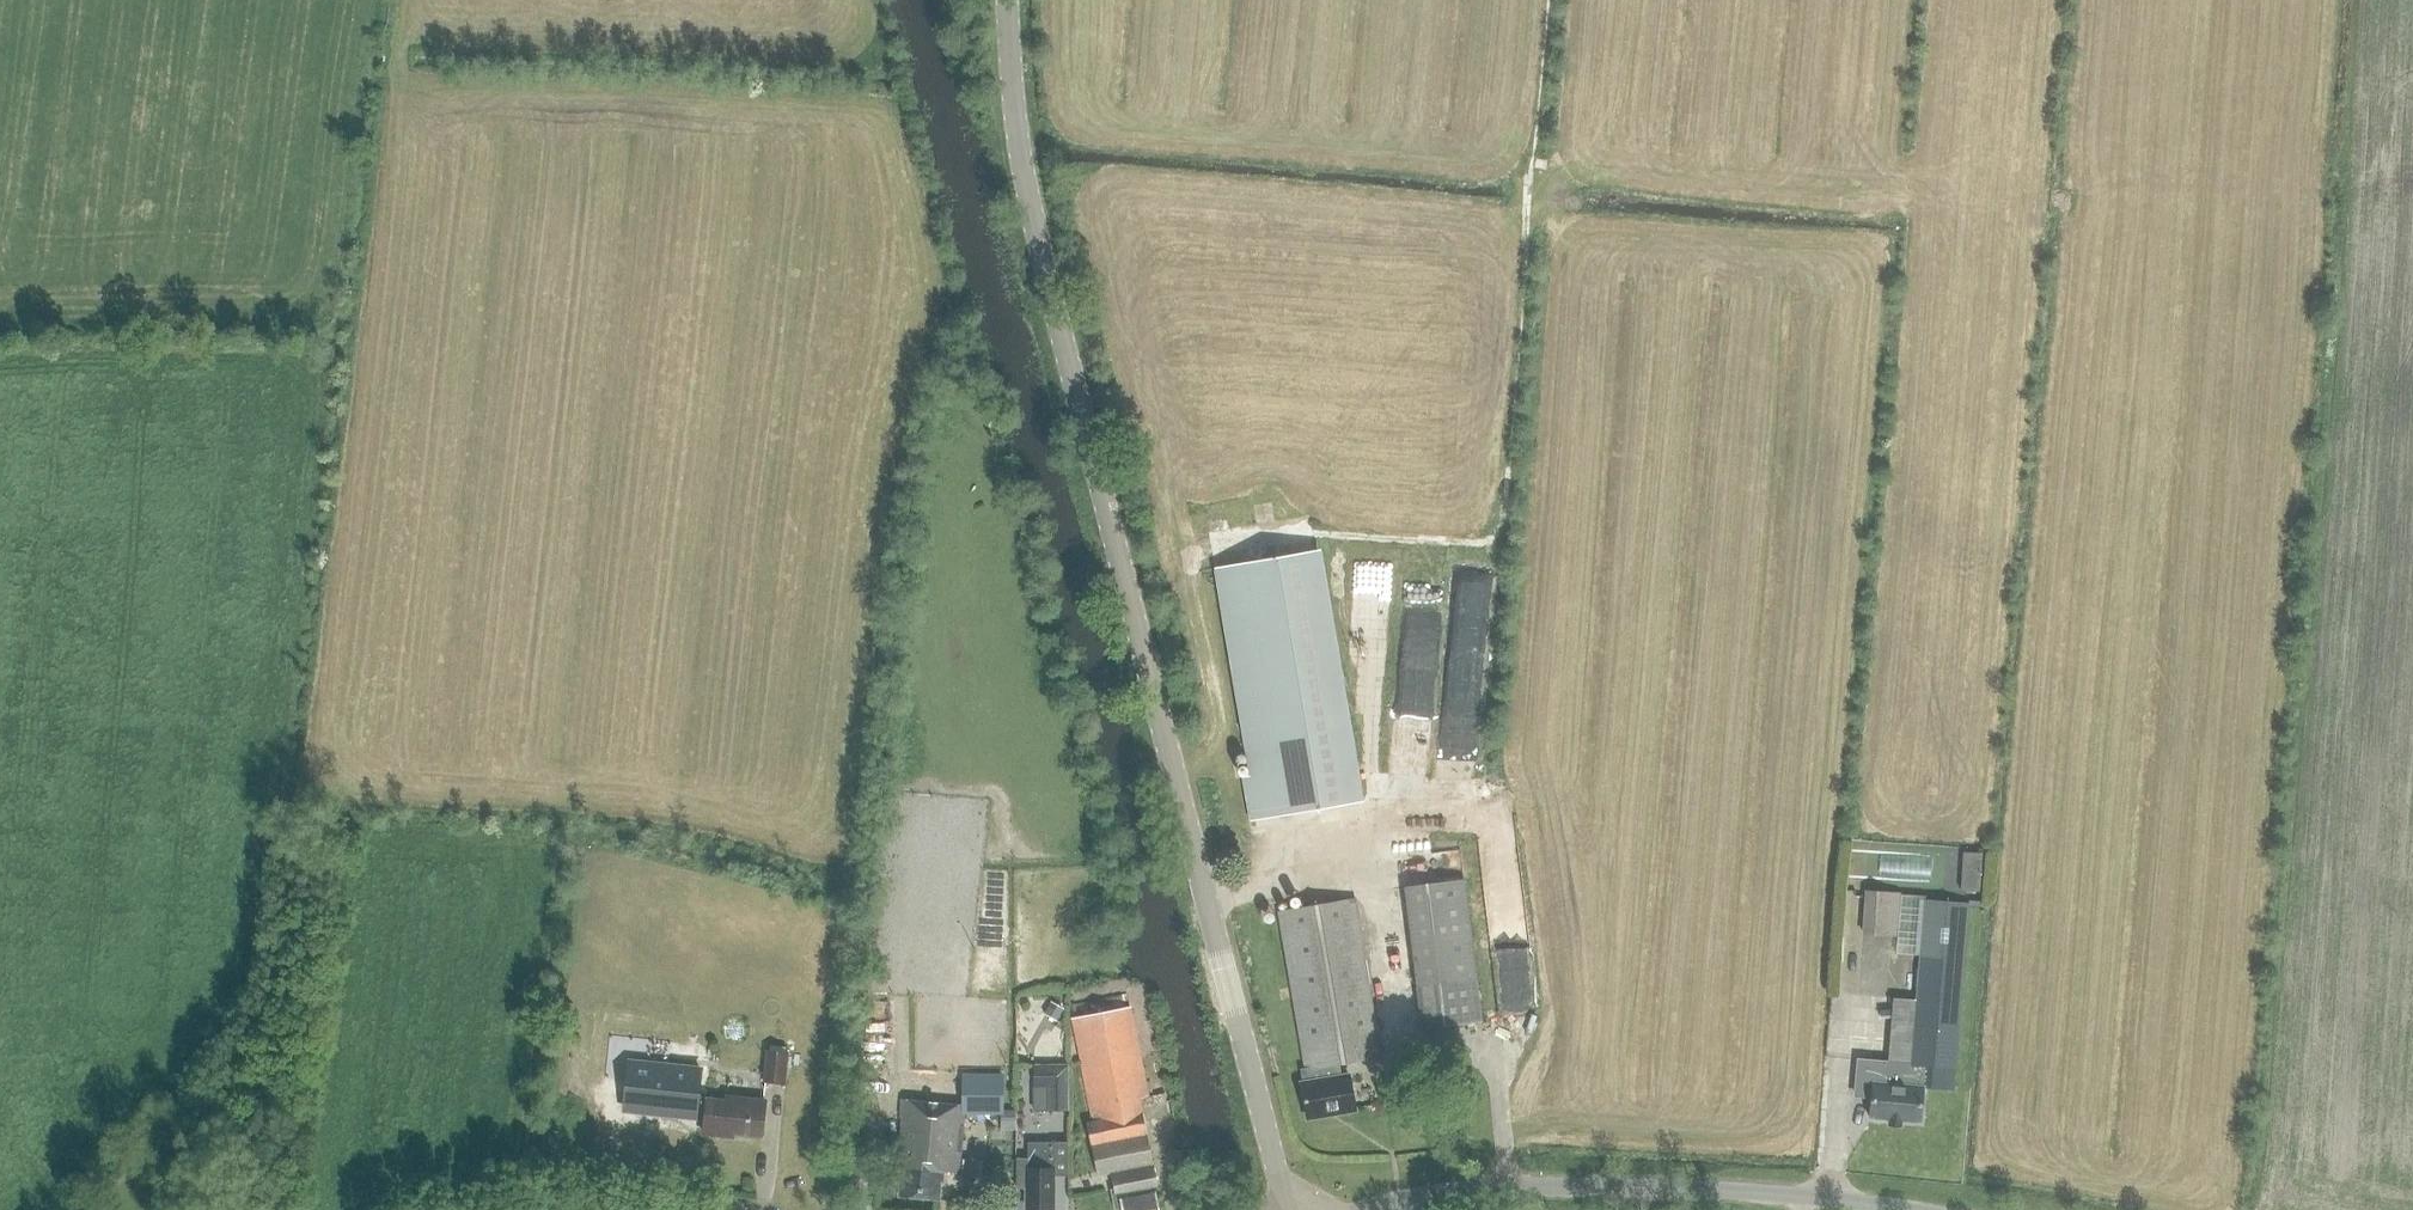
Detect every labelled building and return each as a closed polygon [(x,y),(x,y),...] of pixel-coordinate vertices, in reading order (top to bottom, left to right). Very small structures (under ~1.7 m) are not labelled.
[(1220,568),(1255,775),(1244,777),(1251,820),(1359,801),(1316,551),(1220,568)] [(1445,623),(1447,573),(1412,572),(1411,621),(1445,623)] [(1948,887),(1984,889),(1986,850),(1950,849),(1948,887)] [(1423,1031),(1482,1024),(1465,880),(1405,887),(1423,1031)] [(1862,934),(1896,936),(1900,893),(1866,890),(1862,934)] [(1356,1110),(1350,1076),(1342,1077),(1340,1064),(1381,1057),(1355,899),(1279,912),(1306,1069),(1301,1069),(1304,1083),(1302,1084),(1308,1118),(1356,1110)] [(1858,1060),(1855,1094),(1873,1095),(1871,1119),(1921,1124),(1924,1087),(1926,1067),(1955,1070),(1968,905),(1926,901),(1918,1000),(1911,1065),(1888,1062),(1858,1060)] [(1502,970),(1507,970),(1506,995),(1531,996),(1533,941),(1503,940),(1502,970)] [(1154,1187),(1158,1186),(1139,1099),(1148,1097),(1127,994),(1071,1005),(1094,1121),(1086,1123),(1097,1176),(1111,1174),(1114,1190),(1111,1190),(1115,1209),(1116,1209),(1123,1208),(1123,1209),(1158,1209),(1154,1187)] [(1051,1001),(1044,1014),(1057,1021),(1064,1009),(1051,1001)] [(786,1085),(789,1054),(767,1052),(764,1083),(786,1085)] [(630,1062),(625,1109),(696,1117),(701,1070),(630,1062)] [(1046,1110),(1069,1110),(1069,1064),(1034,1064),(1034,1087),(1046,1087),(1046,1110)] [(964,1107),(903,1101),(897,1168),(902,1168),(900,1196),(940,1200),(941,1184),(948,1185),(948,1172),(959,1173),(964,1113),(1001,1114),(1002,1075),(966,1074),(964,1107)] [(725,1137),(725,1133),(762,1137),(765,1102),(727,1098),(726,1102),(707,1100),(704,1135),(725,1137)] [(1001,1110),(1001,1114),(1000,1130),(1015,1130),(1015,1110),(1001,1110)] [(1054,1209),(1054,1143),(1029,1143),(1029,1159),(1018,1159),(1018,1189),(1028,1189),(1028,1209),(1054,1209)] [(963,1185),(979,1187),(982,1163),(965,1161),(963,1185)]
